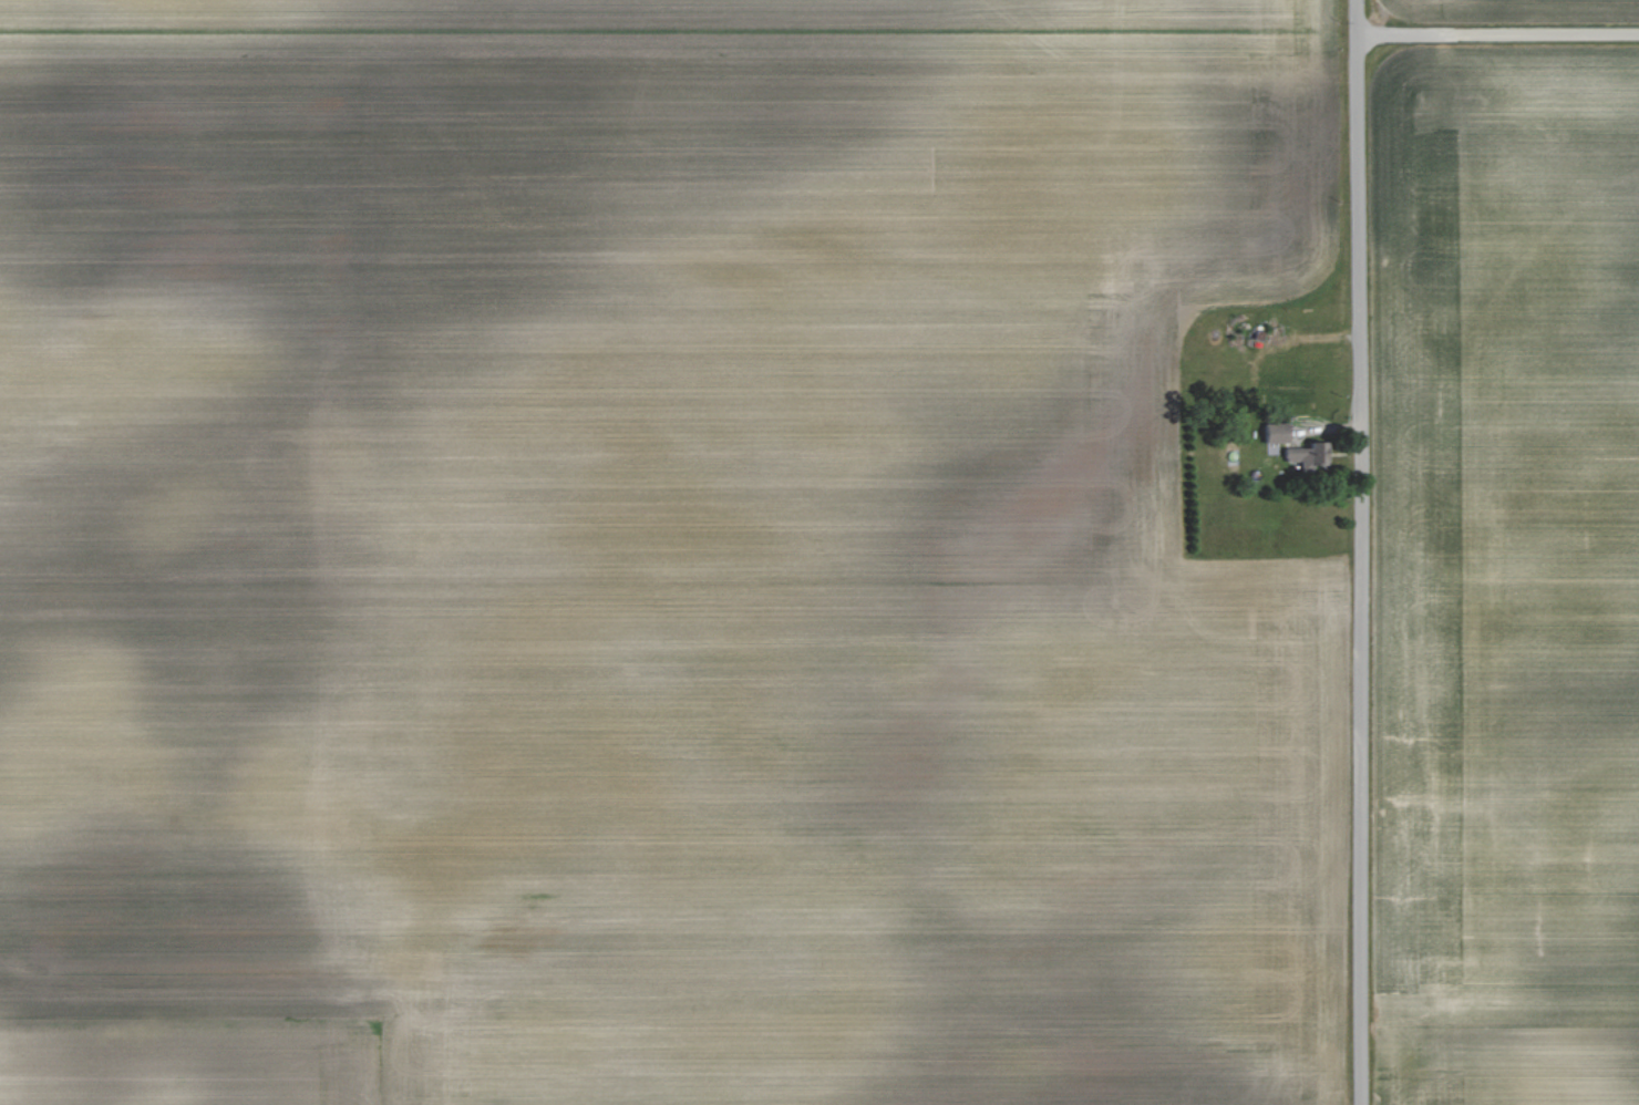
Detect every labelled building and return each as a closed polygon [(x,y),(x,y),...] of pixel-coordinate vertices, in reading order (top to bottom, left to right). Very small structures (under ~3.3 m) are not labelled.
[(1285,424),(1259,423),(1258,441),(1284,442),(1285,424)] [(1287,448),(1287,461),(1297,461),(1297,471),(1321,471),(1321,442),(1302,443),(1303,448),(1287,448)]
